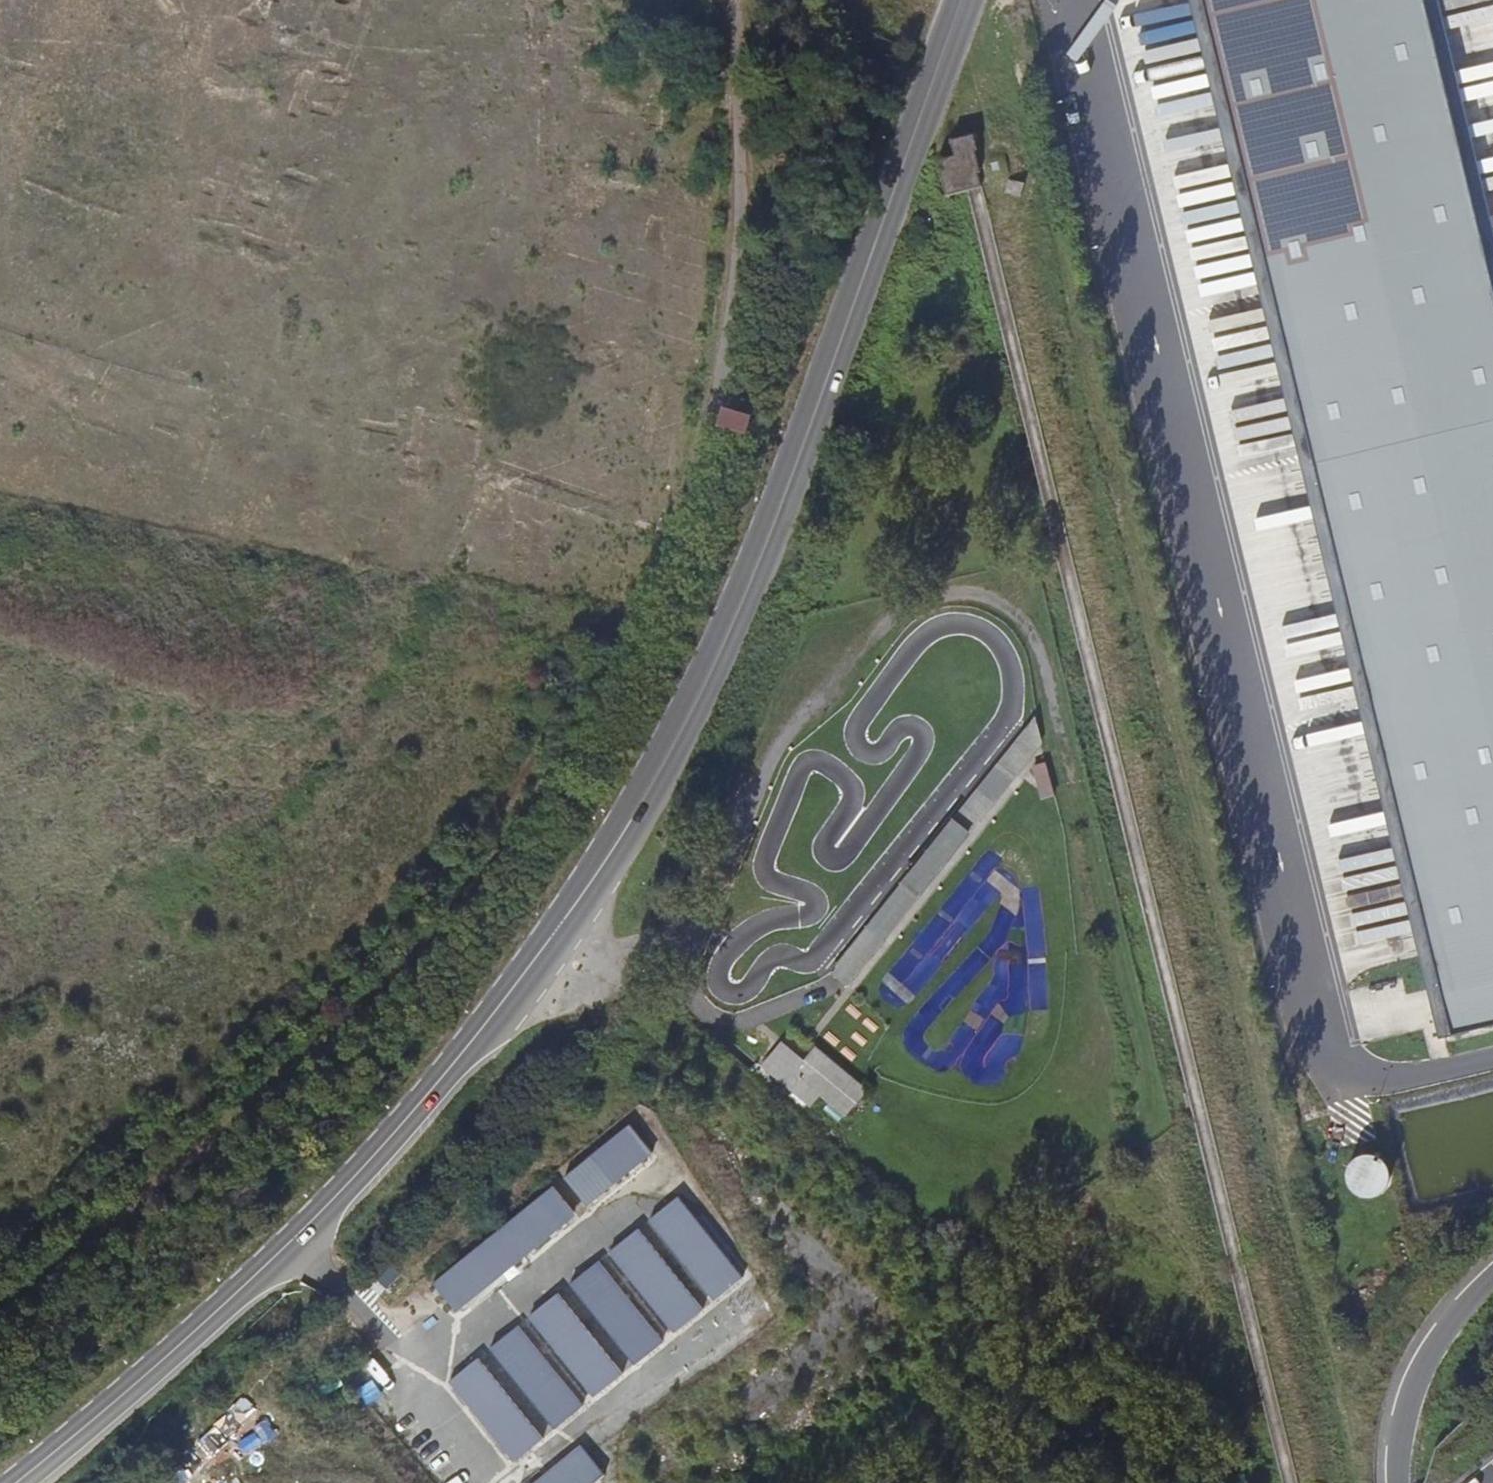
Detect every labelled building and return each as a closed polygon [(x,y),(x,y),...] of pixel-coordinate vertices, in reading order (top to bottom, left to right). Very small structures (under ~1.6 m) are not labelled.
[(1492,1023),(1492,295),(1423,0),(1206,0),(1453,1032),(1492,1023)] [(936,162),(944,199),(983,190),(980,177),(982,177),(977,156),(980,155),(975,135),(949,141),(952,159),(936,162)] [(1005,191),(1021,195),(1024,182),(1008,179),(1005,191)] [(723,431),(727,432),(752,438),(757,415),(731,409),(728,408),(723,431)] [(810,1104),(819,1092),(796,1073),(803,1065),(779,1045),(763,1065),(810,1104)] [(565,1171),(587,1202),(655,1154),(633,1123),(565,1171)] [(1386,1151),(1351,1156),(1356,1192),(1391,1187),(1386,1151)] [(554,1184),(435,1281),(459,1310),(578,1213),(554,1184)] [(716,1298),(746,1274),(681,1194),(651,1217),(716,1298)] [(611,1250),(676,1330),(705,1306),(640,1227),(611,1250)] [(602,1257),(572,1281),(637,1363),(666,1339),(602,1257)] [(531,1314),(596,1395),(625,1371),(560,1291),(531,1314)] [(495,1342),(553,1427),(584,1406),(526,1321),(495,1342)] [(480,1355),(450,1380),(516,1459),(545,1435),(480,1355)] [(606,1472),(582,1442),(532,1482),(592,1482),(606,1472)]
